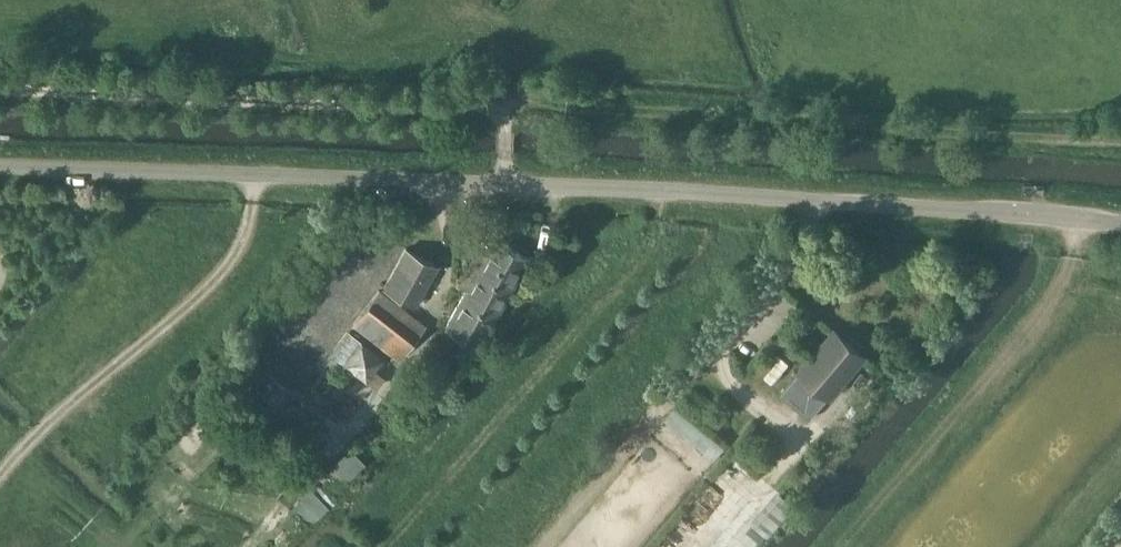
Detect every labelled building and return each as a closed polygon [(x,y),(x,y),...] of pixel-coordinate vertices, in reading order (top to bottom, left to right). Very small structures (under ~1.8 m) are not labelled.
[(495,238),(451,313),(443,327),(477,347),(529,258),(495,238)] [(436,265),(406,248),(384,288),(414,305),(436,265)] [(426,324),(380,288),(353,323),(399,359),(426,324)] [(834,331),(801,371),(829,395),(863,356),(834,331)] [(362,339),(343,362),(365,381),(385,358),(362,339)] [(775,350),(759,369),(774,382),(790,363),(775,350)] [(268,417),(290,389),(268,371),(245,399),(268,417)] [(729,446),(681,404),(668,420),(716,461),(729,446)]
